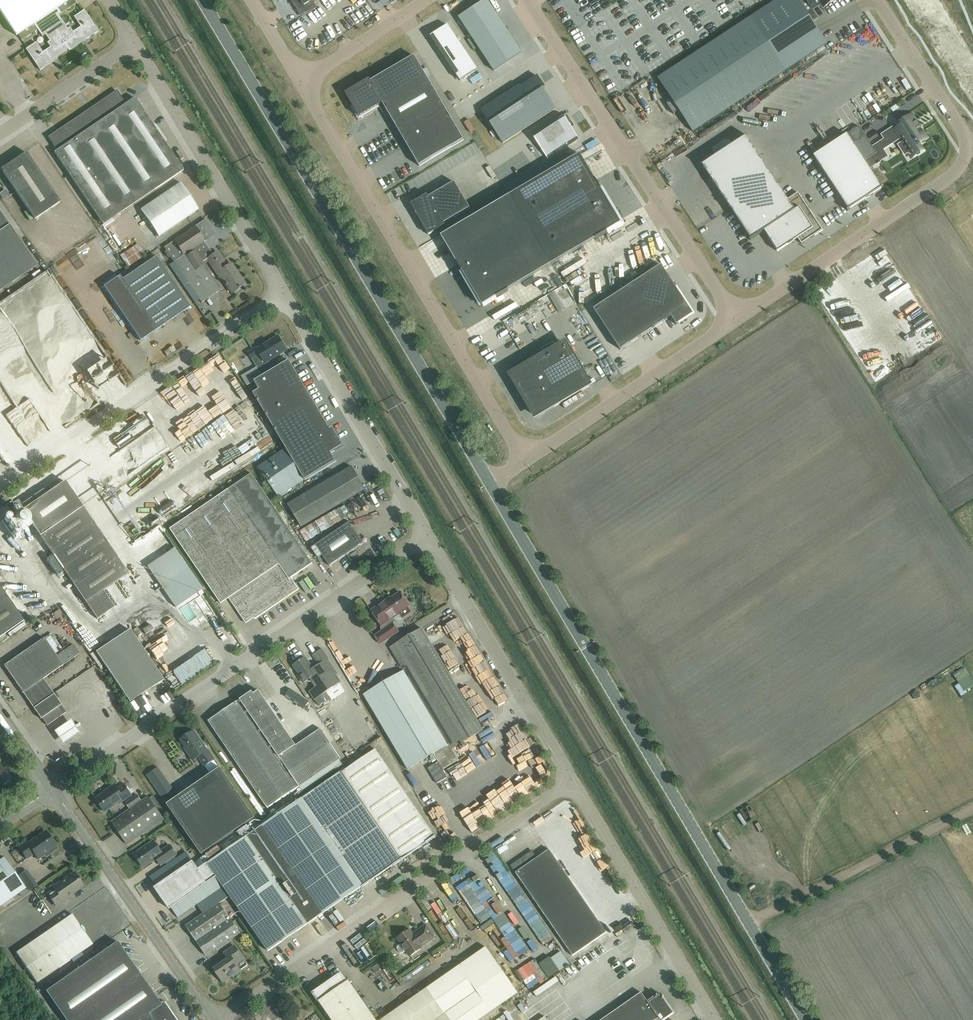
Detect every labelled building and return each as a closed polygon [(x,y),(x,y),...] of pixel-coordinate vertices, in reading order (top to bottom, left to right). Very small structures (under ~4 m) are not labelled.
[(46,16),(56,9),(68,0),(0,0),(0,12),(16,36),(18,34),(34,24),(46,16)] [(58,15),(77,3),(75,0),(68,0),(56,9),(46,16),(69,51),(70,51),(69,49),(85,38),(86,40),(98,31),(84,10),(74,17),(80,27),(73,32),(70,27),(68,29),(58,15)] [(303,16),(316,7),(313,1),(315,0),(292,0),(303,16)] [(458,19),(494,73),(523,54),(487,0),(458,19)] [(807,0),(803,0),(799,2),(798,0),(777,0),(658,78),(693,132),(827,44),(813,22),(818,18),(811,7),(807,0)] [(36,43),(27,48),(26,49),(40,70),(52,62),(52,61),(68,50),(69,51),(46,16),(34,24),(18,34),(22,40),(37,30),(42,37),(45,35),(49,41),(47,43),(50,48),(43,52),(36,43)] [(445,27),(430,37),(438,49),(439,48),(460,81),(477,69),(448,25),(446,27),(445,27)] [(464,140),(411,55),(367,83),(366,81),(345,94),(359,117),(382,104),(419,166),(464,140)] [(520,86),(482,111),(503,143),(556,108),(544,89),(546,88),(538,76),(521,88),(520,86)] [(126,104),(117,91),(48,137),(57,151),(54,153),(103,225),(183,170),(134,98),(126,104)] [(563,115),(532,134),(549,160),(579,140),(572,128),(564,116),(563,115)] [(876,153),(864,161),(869,169),(877,164),(878,165),(881,163),(880,162),(887,157),(883,150),(902,137),(904,140),(911,151),(913,154),(914,156),(922,150),(919,144),(928,138),(912,115),(899,124),(901,126),(894,131),(893,128),(882,135),(885,139),(872,148),(876,153)] [(858,126),(813,156),(848,210),(882,188),(869,169),(864,161),(876,153),(872,148),(858,126)] [(750,240),(764,231),(778,252),(798,238),(802,244),(823,230),(798,193),(788,200),(747,137),(748,136),(747,135),(733,145),(729,138),(729,137),(710,150),(711,150),(715,156),(701,166),(703,166),(728,204),(727,205),(728,204),(730,208),(729,208),(729,209),(731,208),(751,239),(750,240)] [(35,220),(60,203),(26,152),(1,170),(35,220)] [(580,154),(441,237),(457,263),(456,263),(462,272),(482,306),(496,298),(595,240),(608,233),(607,232),(621,224),(601,190),(601,189),(596,180),(580,154)] [(427,195),(411,204),(429,235),(445,226),(444,224),(470,208),(455,182),(429,197),(427,195)] [(159,237),(199,210),(180,183),(140,210),(159,237)] [(37,266),(0,211),(0,291),(37,266)] [(215,234),(206,220),(164,248),(166,251),(165,252),(168,258),(170,257),(178,269),(199,256),(208,250),(203,242),(215,234)] [(128,267),(146,255),(138,243),(120,255),(128,267)] [(199,256),(178,269),(184,278),(202,303),(221,290),(205,265),(209,262),(220,279),(222,278),(232,293),(245,284),(231,264),(227,267),(217,252),(202,262),(199,256)] [(120,276),(103,287),(140,341),(190,307),(156,257),(122,280),(120,276)] [(686,307),(688,306),(662,265),(594,310),(621,350),(671,317),(677,325),(691,315),(686,307)] [(53,287),(48,290),(54,304),(60,301),(53,287)] [(45,324),(52,322),(48,312),(44,313),(45,316),(43,317),(45,324)] [(287,350),(278,336),(257,349),(257,348),(248,353),(261,374),(270,369),(266,363),(287,350)] [(590,386),(563,342),(511,373),(522,391),(524,390),(539,416),(554,406),(555,407),(590,386)] [(330,429),(289,361),(287,362),(259,379),(254,382),(259,390),(253,394),(286,449),(304,480),(305,481),(336,462),(331,453),(344,446),(333,428),(330,429)] [(184,466),(195,485),(264,446),(247,415),(234,414),(234,421),(216,431),(235,412),(225,412),(235,403),(236,388),(227,372),(219,377),(225,384),(225,388),(221,387),(218,383),(211,383),(210,381),(204,384),(203,398),(210,394),(221,413),(192,411),(197,421),(184,434),(198,435),(196,455),(190,449),(188,450),(194,461),(184,466)] [(242,381),(246,391),(255,388),(251,378),(242,381)] [(86,415),(123,386),(118,379),(96,396),(94,394),(79,406),(86,415)] [(6,462),(26,447),(9,424),(21,415),(11,402),(0,410),(0,454),(6,462)] [(304,480),(286,449),(258,467),(279,497),(304,480)] [(161,454),(162,476),(169,475),(168,468),(173,468),(173,461),(170,461),(169,454),(161,454)] [(301,528),(356,496),(366,490),(352,467),(288,505),(301,528)] [(254,617),(296,589),(289,579),(312,563),(251,474),(170,529),(221,604),(229,598),(246,623),(255,617),(254,617)] [(105,541),(82,507),(65,481),(12,517),(13,518),(11,519),(9,516),(1,521),(14,540),(23,533),(28,540),(38,533),(74,586),(97,619),(114,607),(103,590),(128,573),(105,541)] [(165,510),(196,491),(192,486),(186,489),(183,485),(163,498),(160,494),(157,497),(165,510)] [(340,508),(300,532),(306,542),(346,518),(340,508)] [(330,566),(364,543),(349,523),(316,546),(330,566)] [(204,590),(173,545),(152,559),(155,562),(148,567),(177,608),(204,590)] [(312,548),(308,550),(314,560),(318,558),(312,548)] [(0,586),(0,637),(24,620),(0,586)] [(386,600),(371,611),(381,626),(381,632),(375,636),(380,644),(399,631),(393,623),(396,622),(394,618),(399,614),(402,618),(412,612),(408,607),(410,606),(400,592),(387,602),(386,600)] [(129,703),(163,680),(129,629),(96,652),(129,703)] [(398,674),(443,749),(448,745),(451,750),(452,749),(483,731),(422,629),(390,648),(404,671),(398,674)] [(55,654),(44,638),(4,666),(23,693),(43,679),(79,654),(73,645),(67,649),(65,646),(62,648),(55,654)] [(329,697),(327,693),(336,687),(342,683),(337,675),(338,675),(328,660),(329,659),(322,649),(312,655),(318,665),(312,669),(305,657),(293,664),(299,673),(297,674),(303,681),(309,677),(315,686),(316,687),(309,692),(314,701),(315,700),(340,737),(352,729),(329,697)] [(950,672),(954,679),(965,672),(961,665),(950,672)] [(433,754),(443,749),(398,674),(364,695),(408,769),(433,754)] [(957,695),(962,692),(956,683),(951,686),(957,695)] [(108,701),(112,699),(107,690),(103,692),(108,701)] [(296,746),(259,691),(254,694),(252,691),(208,721),(268,809),(341,759),(321,729),(296,746)] [(33,708),(41,719),(42,718),(47,726),(67,712),(53,693),(33,708)] [(195,720),(201,716),(195,707),(189,711),(195,720)] [(70,720),(53,731),(62,744),(79,733),(70,720)] [(207,750),(194,731),(181,740),(189,752),(188,753),(193,760),(199,757),(205,766),(215,759),(208,750),(207,750)] [(443,749),(433,754),(442,770),(458,761),(452,749),(451,750),(448,745),(443,749)] [(186,852),(150,877),(178,918),(224,887),(268,951),(435,837),(376,749),(199,870),(186,852)] [(172,788),(161,796),(166,804),(201,855),(254,818),(219,767),(177,796),(172,788)] [(161,796),(172,788),(158,768),(147,775),(161,796)] [(132,795),(125,784),(118,789),(115,785),(107,790),(107,791),(96,798),(105,812),(119,803),(119,804),(132,795)] [(135,806),(142,801),(138,795),(131,800),(135,806)] [(154,805),(158,802),(154,796),(149,798),(148,797),(142,801),(135,806),(112,822),(128,845),(164,820),(154,805)] [(28,843),(27,842),(19,847),(27,859),(34,854),(38,859),(48,853),(50,854),(58,849),(46,831),(28,843)] [(161,851),(154,841),(134,854),(144,868),(152,862),(156,859),(161,866),(177,855),(170,845),(161,851)] [(606,933),(549,850),(537,858),(532,851),(511,866),(573,956),(606,933)] [(5,857),(0,860),(0,906),(26,888),(5,857)] [(63,902),(71,897),(70,896),(84,886),(74,873),(60,882),(61,885),(47,894),(54,904),(61,899),(63,902)] [(548,937),(518,893),(508,900),(537,944),(548,937)] [(207,956),(240,933),(220,905),(187,928),(196,941),(207,956)] [(616,930),(628,920),(621,911),(609,921),(616,930)] [(93,944),(72,914),(38,938),(38,937),(15,953),(36,984),(82,952),(81,952),(93,944)] [(435,938),(426,925),(413,934),(410,930),(406,933),(404,932),(401,934),(401,936),(397,938),(401,944),(398,946),(397,949),(400,953),(403,954),(406,951),(410,957),(422,948),(421,947),(435,938)] [(637,925),(625,934),(629,938),(640,930),(637,925)] [(540,945),(543,950),(552,943),(549,938),(540,945)] [(117,942),(45,992),(65,1019),(176,1019),(168,1009),(169,1006),(165,1001),(161,1000),(158,1002),(117,942)] [(223,982),(240,970),(235,963),(243,958),(235,946),(224,953),(228,959),(214,969),(223,982)] [(517,994),(486,948),(382,1019),(480,1019),(517,994)] [(527,965),(532,962),(524,950),(519,954),(527,965)] [(527,1019),(553,1019),(582,1002),(569,980),(580,973),(575,964),(515,1001),(527,1019)] [(312,994),(319,1002),(332,1019),(376,1019),(349,981),(348,981),(342,973),(312,994)] [(641,992),(602,1019),(656,1019),(658,1018),(660,1019),(664,1019),(673,1013),(663,999),(664,996),(657,994),(656,997),(648,1003),(641,992)]
